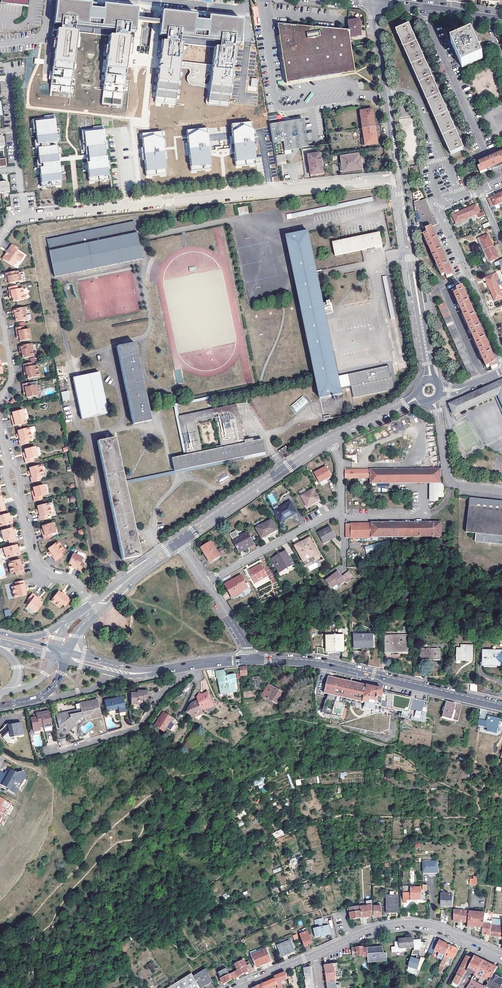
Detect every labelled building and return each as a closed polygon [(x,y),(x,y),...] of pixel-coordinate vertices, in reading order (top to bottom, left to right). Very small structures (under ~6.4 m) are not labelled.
[(134,33),(137,8),(63,0),(56,0),(53,24),(60,24),(59,30),(77,32),(109,35),(127,37),(128,32),(134,33)] [(233,44),(239,45),(242,20),(161,11),(158,36),(165,36),(164,42),(182,44),(215,47),(232,49),(233,44)] [(349,30),(349,35),(361,34),(359,19),(348,20),(349,30)] [(313,38),(314,27),(275,24),(277,34),(313,38)] [(413,33),(410,25),(396,31),(450,154),(463,148),(460,140),(462,140),(461,137),(459,138),(452,123),(454,122),(453,119),(451,120),(444,105),(446,104),(445,101),(443,102),(437,89),(439,88),(438,85),(436,86),(430,71),(432,71),(430,68),(429,68),(422,54),(424,53),(422,50),(421,51),(414,36),(416,35),(415,32),(413,33)] [(313,38),(277,34),(285,83),(354,72),(349,35),(349,30),(314,27),(313,38)] [(57,29),(50,94),(70,97),(77,32),(59,30),(57,29)] [(483,59),(472,34),(463,38),(451,43),(462,68),(483,59)] [(109,35),(102,100),(123,102),(130,37),(127,37),(109,35)] [(162,41),(155,98),(175,100),(182,44),(164,42),(162,41)] [(215,47),(208,104),(229,106),(235,50),(232,49),(215,47)] [(359,111),(362,128),(374,126),(372,109),(359,111)] [(40,172),(41,185),(50,184),(50,187),(53,186),(53,184),(61,183),(60,174),(59,166),(58,158),(58,150),(57,142),(55,130),(54,117),(44,119),(34,120),(36,132),(37,141),(38,152),(39,162),(40,172)] [(296,120),(270,124),(273,144),(277,143),(282,142),(284,152),(285,151),(293,150),(293,149),(297,148),(301,148),(301,149),(302,149),(301,147),(308,146),(303,118),(296,120)] [(231,124),(236,167),(256,165),(251,122),(231,124)] [(377,143),(374,126),(362,128),(365,145),(377,143)] [(187,131),(192,173),(212,171),(207,128),(187,131)] [(93,130),(83,131),(84,139),(84,143),(85,151),(87,163),(87,171),(88,180),(97,179),(97,182),(100,181),(100,179),(108,178),(107,169),(106,161),(105,149),(104,141),(103,129),(93,130)] [(141,134),(146,176),(166,174),(162,131),(141,134)] [(231,148),(220,148),(220,146),(215,146),(215,149),(211,150),(212,155),(231,154),(231,148)] [(319,152),(307,154),(311,174),(322,172),(319,152)] [(488,156),(489,157),(487,158),(487,159),(479,163),(481,167),(477,168),(480,173),(495,167),(501,164),(501,153),(494,156),(493,155),(492,156),(491,155),(488,156)] [(276,155),(277,165),(286,164),(285,154),(276,155)] [(358,154),(341,157),(342,166),(343,166),(344,171),(361,169),(361,163),(359,163),(358,154)] [(9,192),(8,183),(6,183),(6,181),(0,182),(0,193),(1,193),(1,192),(3,192),(3,193),(9,192)] [(491,208),(501,204),(497,195),(496,196),(495,194),(493,195),(494,196),(488,199),(491,208)] [(413,202),(415,211),(417,210),(425,230),(431,227),(438,224),(433,214),(427,199),(420,201),(420,200),(413,202)] [(464,209),(468,218),(480,213),(476,204),(464,209)] [(249,212),(247,206),(237,208),(239,214),(249,212)] [(468,218),(464,209),(452,215),(456,224),(468,218)] [(144,259),(137,221),(49,239),(57,277),(144,259)] [(436,268),(435,268),(436,272),(437,271),(438,273),(439,272),(441,277),(445,275),(446,278),(452,275),(447,264),(436,238),(431,227),(425,230),(427,233),(423,235),(425,240),(424,240),(425,242),(423,242),(425,246),(426,245),(427,247),(428,246),(437,266),(435,266),(436,268)] [(286,237),(294,273),(315,378),(320,400),(342,395),(341,390),(339,377),(309,232),(286,237)] [(383,246),(380,233),(332,243),(335,256),(383,246)] [(488,234),(480,238),(485,250),(494,246),(488,234)] [(23,256),(15,251),(17,248),(11,244),(7,250),(9,251),(8,252),(8,253),(7,253),(2,259),(12,266),(16,260),(19,262),(23,256)] [(494,246),(485,250),(488,258),(486,259),(487,263),(490,262),(499,258),(494,246)] [(18,271),(6,273),(7,277),(8,276),(8,278),(9,283),(21,281),(20,274),(19,274),(18,271)] [(490,290),(499,286),(501,285),(501,284),(497,272),(485,278),(490,290)] [(312,376),(148,410),(148,412),(173,407),(183,456),(185,455),(178,417),(176,406),(315,378),(294,273),(291,274),(312,376)] [(395,320),(386,277),(382,278),(391,321),(395,320)] [(17,286),(9,287),(11,295),(12,295),(12,296),(13,298),(13,302),(25,300),(23,288),(18,289),(17,286)] [(499,286),(490,290),(495,302),(501,299),(501,293),(499,286)] [(468,330),(467,331),(469,334),(470,334),(470,335),(472,335),(480,354),(479,354),(479,356),(478,356),(480,359),(481,359),(482,361),(483,360),(487,368),(490,366),(492,369),(496,367),(492,356),(491,354),(480,329),(468,302),(462,288),(457,290),(458,293),(454,294),(458,303),(457,304),(457,305),(456,306),(458,309),(459,309),(459,310),(461,310),(469,328),(468,329),(468,330)] [(25,307),(13,309),(14,313),(15,313),(15,315),(16,317),(17,322),(27,320),(26,315),(27,314),(25,307)] [(16,328),(17,335),(19,335),(20,337),(20,341),(31,339),(29,329),(24,330),(24,326),(16,328)] [(148,410),(135,343),(117,346),(132,425),(150,421),(148,412),(148,410)] [(32,344),(19,346),(20,350),(22,350),(22,351),(22,353),(23,358),(33,356),(32,351),(33,351),(32,344)] [(32,363),(23,364),(25,372),(26,372),(27,373),(27,375),(28,379),(40,377),(37,365),(32,366),(32,363)] [(351,388),(354,399),(394,390),(389,367),(349,375),(351,388)] [(106,414),(98,372),(72,377),(80,419),(106,414)] [(351,388),(349,375),(339,377),(341,390),(351,388)] [(501,403),(501,381),(450,404),(454,415),(495,398),(499,396),(501,403)] [(27,392),(27,394),(28,397),(38,395),(36,385),(31,386),(31,382),(23,384),(25,391),(27,391),(27,392)] [(69,390),(61,391),(63,401),(70,400),(69,390)] [(296,413),(309,403),(303,396),(291,405),(296,413)] [(170,458),(173,472),(263,454),(263,453),(261,440),(244,443),(236,405),(178,417),(185,455),(183,456),(170,458)] [(12,419),(14,426),(26,423),(23,409),(13,412),(13,415),(14,417),(14,418),(12,419)] [(19,438),(21,445),(29,443),(28,440),(32,439),(31,433),(36,431),(35,426),(30,428),(29,427),(18,430),(19,434),(19,435),(20,437),(18,438),(19,438)] [(123,483),(114,438),(96,441),(120,560),(137,557),(124,486),(123,483)] [(25,456),(27,463),(34,461),(33,458),(38,457),(38,456),(36,447),(35,446),(25,449),(26,452),(26,454),(27,455),(25,456)] [(280,451),(284,459),(290,454),(286,447),(280,451)] [(264,456),(263,454),(173,472),(123,483),(124,486),(264,456)] [(41,465),(30,467),(31,471),(31,472),(32,474),(30,475),(32,482),(40,480),(40,477),(44,476),(41,465)] [(319,483),(327,479),(331,476),(326,467),(314,473),(319,483)] [(444,496),(444,483),(441,483),(441,469),(345,470),(345,478),(359,478),(360,481),(362,481),(362,478),(371,478),(371,483),(430,483),(430,500),(438,500),(438,496),(444,496)] [(217,477),(220,483),(229,479),(227,473),(217,477)] [(33,494),(35,501),(42,499),(41,496),(46,495),(44,484),(33,487),(34,490),(34,492),(35,494),(33,494)] [(308,493),(302,497),(307,508),(319,501),(313,490),(308,493)] [(470,498),(466,533),(476,534),(475,541),(501,545),(501,501),(470,498)] [(290,502),(275,511),(281,522),(297,513),(290,502)] [(38,513),(40,521),(48,519),(47,515),(52,514),(49,503),(37,506),(38,509),(39,511),(39,513),(38,513)] [(13,523),(12,520),(10,520),(10,518),(8,513),(0,515),(0,527),(13,523)] [(271,521),(257,529),(263,540),(277,532),(271,521)] [(42,533),(44,540),(52,538),(51,534),(55,533),(52,522),(42,526),(43,529),(44,530),(44,532),(42,533)] [(441,523),(346,524),(346,538),(359,538),(372,538),(441,537),(441,523)] [(330,527),(318,533),(324,544),(336,538),(330,527)] [(12,528),(1,530),(4,540),(9,539),(10,543),(17,541),(15,534),(13,534),(13,532),(13,531),(12,528)] [(233,540),(238,551),(244,548),(243,547),(247,545),(248,547),(253,545),(247,533),(238,537),(236,533),(235,533),(235,532),(234,533),(230,535),(232,540),(232,539),(233,540)] [(310,537),(294,546),(303,562),(314,557),(315,560),(320,557),(310,537)] [(52,555),(56,561),(63,556),(61,553),(65,550),(58,541),(48,548),(51,551),(51,552),(52,554),(51,555),(52,555)] [(220,557),(220,556),(216,550),(211,542),(202,548),(211,563),(220,557)] [(378,543),(365,546),(366,552),(380,549),(378,543)] [(18,549),(16,544),(4,548),(5,555),(6,554),(7,558),(21,555),(20,551),(18,551),(18,549)] [(222,547),(216,550),(220,556),(225,552),(222,547)] [(280,556),(272,560),(279,572),(285,569),(286,570),(295,565),(292,558),(290,558),(286,551),(279,554),(280,556)] [(73,553),(69,563),(72,565),(73,565),(75,566),(74,568),(81,570),(84,564),(81,562),(83,557),(73,553)] [(305,566),(315,560),(314,557),(303,562),(305,566)] [(20,559),(8,562),(11,573),(16,572),(16,575),(25,573),(23,566),(21,566),(21,564),(20,559)] [(272,583),(276,582),(265,559),(261,561),(272,583)] [(261,565),(248,571),(255,583),(267,576),(261,565)] [(349,572),(342,577),(341,578),(340,576),(341,575),(338,571),(326,580),(331,588),(337,584),(338,586),(345,581),(347,583),(354,578),(349,572)] [(225,584),(231,597),(240,592),(247,588),(240,575),(225,584)] [(25,588),(23,580),(15,582),(16,586),(11,587),(14,598),(26,595),(25,592),(25,590),(24,588),(25,588)] [(231,597),(225,584),(223,585),(231,600),(232,599),(231,597)] [(60,593),(57,590),(50,600),(60,607),(63,603),(66,605),(70,598),(64,594),(64,593),(63,595),(61,593),(60,593)] [(38,598),(32,594),(27,600),(30,602),(27,606),(35,612),(42,604),(39,602),(38,601),(37,600),(38,598)] [(307,596),(297,599),(301,609),(310,605),(307,596)] [(337,635),(336,634),(335,634),(335,635),(328,635),(328,649),(327,653),(330,653),(333,653),(337,653),(337,635)] [(371,647),(371,635),(354,635),(354,649),(361,649),(361,647),(371,647)] [(385,636),(385,650),(408,650),(408,635),(385,636)] [(460,648),(456,648),(456,661),(472,661),(473,646),(461,645),(460,648)] [(325,649),(319,648),(319,654),(322,655),(330,657),(330,653),(327,653),(325,653),(325,649)] [(440,649),(421,649),(421,660),(440,660),(440,649)] [(482,650),(482,665),(501,665),(501,650),(482,650)] [(372,660),(372,667),(380,669),(380,660),(372,660)] [(235,675),(227,676),(224,676),(223,671),(217,672),(220,695),(236,692),(235,685),(231,686),(230,681),(235,680),(235,675)] [(252,688),(261,688),(260,677),(251,678),(252,688)] [(381,707),(402,713),(402,716),(407,718),(408,714),(409,714),(411,709),(422,712),(425,702),(400,696),(382,692),(382,690),(361,685),(333,678),(330,677),(328,677),(324,693),(338,697),(337,700),(338,701),(343,702),(344,701),(345,698),(363,703),(362,707),(371,709),(372,705),(381,707)] [(264,697),(277,704),(283,692),(271,685),(264,697)] [(130,694),(130,705),(136,705),(136,703),(138,703),(138,702),(142,702),(142,700),(145,700),(146,692),(136,692),(136,694),(130,694)] [(197,700),(201,710),(212,705),(207,693),(204,694),(200,696),(200,694),(198,694),(196,697),(197,700)] [(107,712),(115,710),(118,709),(119,713),(125,712),(122,697),(105,701),(107,712)] [(82,718),(83,719),(93,717),(92,716),(98,715),(96,706),(98,706),(97,700),(80,703),(81,710),(82,718)] [(202,711),(201,710),(197,700),(193,702),(193,704),(190,705),(186,712),(194,717),(203,713),(202,711)] [(334,701),(332,715),(341,717),(344,702),(334,701)] [(456,705),(447,703),(444,714),(443,717),(453,720),(455,709),(456,705)] [(93,717),(83,719),(83,720),(100,717),(98,706),(96,706),(98,715),(92,716),(93,717)] [(443,720),(453,722),(456,709),(455,709),(453,720),(443,717),(443,720)] [(82,718),(81,710),(56,715),(59,728),(62,728),(67,733),(76,726),(74,724),(82,718)] [(39,730),(39,729),(39,727),(42,726),(43,728),(51,726),(48,711),(36,714),(36,717),(31,718),(33,731),(39,730)] [(166,712),(157,726),(166,731),(169,727),(174,730),(177,725),(172,722),(175,718),(166,712)] [(486,720),(479,719),(478,725),(486,728),(486,731),(497,734),(501,717),(487,714),(486,720)] [(83,719),(82,718),(74,724),(76,726),(83,720),(83,719)] [(0,732),(8,742),(13,738),(12,737),(25,734),(23,722),(9,722),(8,726),(8,725),(0,732)] [(97,729),(99,736),(105,734),(103,727),(97,729)] [(24,780),(25,778),(25,775),(24,771),(18,772),(18,773),(11,769),(9,772),(6,771),(5,774),(0,771),(0,772),(0,784),(8,789),(8,790),(15,794),(18,788),(19,789),(24,780)] [(253,779),(255,787),(266,784),(264,776),(253,779)] [(12,804),(0,798),(0,824),(1,825),(4,820),(3,817),(7,810),(9,810),(12,804)] [(274,838),(284,835),(282,829),(272,832),(274,838)] [(289,860),(291,865),(303,860),(301,855),(289,860)] [(423,872),(437,872),(438,861),(424,861),(423,872)] [(407,900),(422,900),(422,887),(411,887),(411,885),(403,886),(403,903),(407,902),(407,900)] [(385,895),(386,906),(386,913),(391,912),(391,910),(398,910),(398,895),(394,895),(390,895),(385,895)] [(441,905),(441,910),(453,910),(453,899),(441,898),(441,905)] [(372,906),(360,907),(362,918),(373,917),(372,906)] [(386,906),(377,906),(372,906),(373,917),(377,917),(386,917),(386,913),(386,906)] [(349,914),(351,914),(352,920),(362,918),(360,907),(355,908),(348,910),(349,914)] [(454,921),(468,922),(469,911),(454,910),(454,921)] [(477,931),(482,931),(484,913),(474,912),(472,927),(477,927),(477,931)] [(484,913),(482,931),(482,935),(490,935),(491,925),(492,922),(487,921),(487,913),(484,913)] [(329,925),(323,926),(319,927),(313,928),(315,937),(321,936),(322,937),(325,937),(325,935),(330,934),(330,933),(330,932),(329,925)] [(491,925),(490,935),(499,936),(501,936),(501,926),(495,925),(491,925)] [(305,946),(313,943),(306,928),(299,930),(300,934),(305,946)] [(414,946),(413,940),(413,938),(399,939),(399,941),(394,941),(395,947),(395,952),(406,951),(406,947),(414,946)] [(434,954),(436,951),(439,952),(437,957),(443,960),(450,945),(435,938),(428,951),(434,954)] [(278,946),(282,956),(294,951),(290,941),(288,942),(286,939),(280,941),(281,945),(278,946)] [(443,967),(447,961),(449,957),(453,959),(458,949),(450,945),(443,960),(440,964),(441,965),(438,970),(441,971),(442,971),(444,968),(443,967)] [(252,956),(267,950),(267,948),(266,946),(251,952),(252,956)] [(352,948),(353,960),(363,959),(363,961),(368,961),(367,950),(367,948),(363,949),(363,947),(352,948)] [(368,961),(368,965),(387,960),(387,954),(383,953),(382,948),(378,949),(378,947),(374,948),(374,949),(372,949),(367,950),(368,961)] [(271,961),(267,950),(252,956),(256,966),(260,965),(271,961)] [(415,950),(414,950),(410,959),(408,965),(420,970),(425,958),(419,955),(419,950),(415,950)] [(452,983),(458,985),(463,976),(473,959),(466,956),(462,963),(463,963),(452,983)] [(473,959),(463,976),(471,981),(482,960),(475,957),(474,956),(473,959)] [(471,981),(467,987),(486,987),(492,977),(496,968),(492,966),(482,960),(471,981)] [(152,961),(147,964),(150,971),(156,968),(152,961)] [(244,961),(239,963),(235,965),(238,970),(246,966),(244,961)] [(326,969),(326,973),(336,972),(335,967),(334,967),(333,964),(325,965),(324,965),(324,967),(325,970),(326,969)] [(230,974),(233,980),(235,978),(246,973),(252,970),(249,965),(246,966),(238,970),(230,974)] [(305,968),(307,978),(303,979),(304,987),(313,987),(315,987),(312,967),(310,968),(308,968),(308,966),(307,966),(307,968),(305,968)] [(233,980),(230,974),(227,968),(218,973),(223,984),(233,980)] [(213,982),(206,969),(193,977),(192,974),(168,987),(202,987),(213,982)] [(281,982),(288,980),(286,972),(285,973),(275,977),(275,979),(277,982),(278,987),(282,987),(281,982)] [(327,982),(336,981),(335,977),(341,976),(340,972),(336,972),(326,973),(327,982)] [(492,977),(486,987),(501,987),(501,986),(501,983),(492,977)] [(265,987),(275,987),(278,987),(277,982),(275,979),(263,984),(265,987)]
